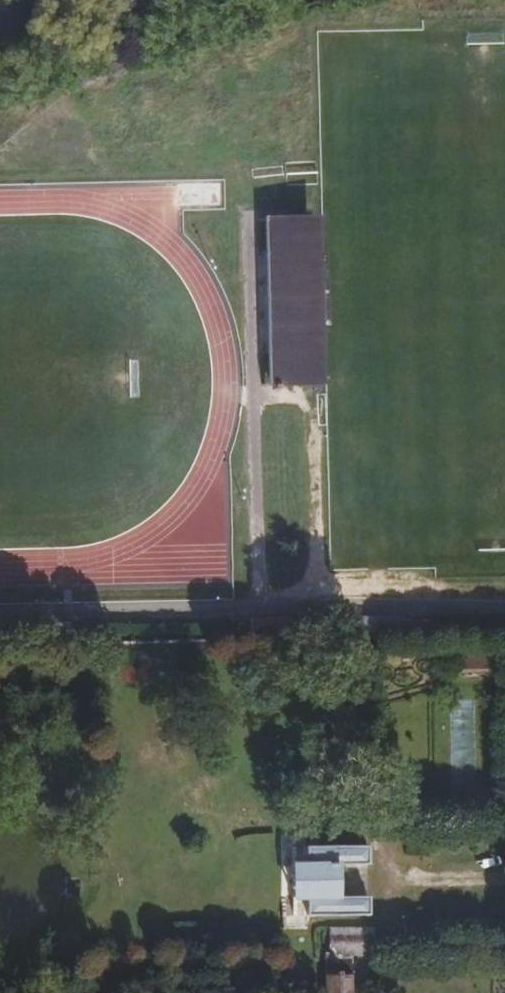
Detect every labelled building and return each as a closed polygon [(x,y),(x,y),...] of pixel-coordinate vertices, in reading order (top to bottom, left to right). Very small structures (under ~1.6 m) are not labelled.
[(316,213),(261,214),(265,385),(319,383),(316,213)] [(366,864),(365,846),(305,846),(305,864),(305,898),(305,915),(367,915),(367,898),(336,898),(336,864),(366,864)] [(315,992),(346,992),(346,954),(359,954),(359,928),(322,928),(322,952),(316,952),(315,992)]
